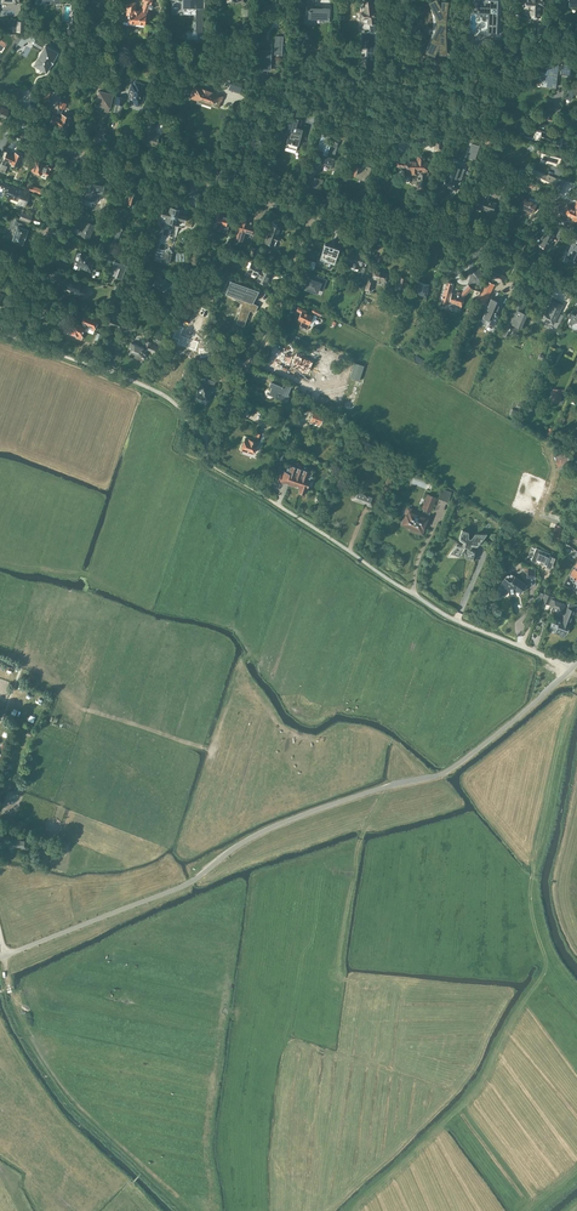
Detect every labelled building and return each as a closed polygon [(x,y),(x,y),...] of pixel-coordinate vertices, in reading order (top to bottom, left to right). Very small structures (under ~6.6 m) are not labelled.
[(135,10),(136,2),(128,1),(126,15),(128,15),(130,16),(129,22),(145,24),(146,22),(147,21),(147,18),(146,17),(148,10),(148,9),(150,9),(151,10),(152,9),(153,8),(153,7),(153,6),(152,5),(150,4),(151,4),(153,0),(142,0),(142,1),(145,2),(142,9),(139,9),(139,11),(135,10)] [(176,13),(184,13),(196,13),(196,15),(196,31),(203,31),(203,9),(204,9),(204,0),(176,0),(176,13)] [(302,14),(306,14),(306,17),(308,17),(308,19),(322,19),(323,23),(329,22),(329,19),(330,19),(330,9),(316,8),(316,0),(307,0),(306,10),(303,9),(302,14)] [(360,3),(360,4),(360,5),(361,5),(362,13),(361,13),(362,19),(363,21),(364,22),(365,23),(368,23),(368,24),(368,26),(369,32),(376,31),(375,19),(375,14),(374,15),(372,0),(362,0),(361,0),(361,1),(360,1),(360,2),(360,3)] [(428,3),(433,12),(434,15),(435,17),(435,19),(436,21),(436,23),(436,27),(436,29),(435,31),(435,33),(434,35),(432,38),(425,53),(435,57),(439,47),(439,55),(448,55),(447,40),(447,30),(447,20),(447,14),(449,1),(441,1),(441,7),(438,0),(433,0),(428,3)] [(476,13),(477,13),(477,11),(489,12),(489,33),(496,34),(496,35),(497,35),(498,0),(477,0),(476,13)] [(529,18),(540,18),(541,4),(544,4),(544,0),(525,0),(524,8),(529,8),(529,18)] [(259,17),(266,14),(263,8),(256,12),(259,17)] [(13,28),(13,32),(17,33),(17,32),(24,32),(24,21),(17,21),(17,22),(17,28),(13,28)] [(283,30),(283,23),(276,23),(276,24),(272,24),(271,23),(265,23),(265,34),(263,34),(263,42),(273,42),(273,40),(280,41),(280,44),(284,44),(284,37),(285,37),(286,30),(283,30)] [(366,49),(366,71),(375,71),(376,32),(376,31),(369,32),(367,32),(366,49)] [(24,69),(38,77),(44,67),(44,68),(46,66),(45,65),(50,56),(36,48),(24,69)] [(538,76),(538,81),(541,82),(546,82),(547,83),(546,86),(546,87),(556,88),(558,68),(561,68),(560,74),(570,75),(571,65),(562,64),(561,67),(559,66),(559,65),(547,63),(546,72),(539,71),(538,76)] [(233,80),(229,89),(239,93),(242,83),(233,80)] [(143,103),(143,100),(144,101),(145,97),(141,96),(144,85),(140,84),(140,83),(134,82),(134,85),(131,84),(130,90),(132,90),(129,100),(134,101),(134,103),(135,105),(136,106),(138,107),(140,106),(142,105),(143,103)] [(10,96),(18,101),(22,93),(21,92),(23,89),(17,86),(15,89),(14,88),(10,96)] [(568,86),(565,99),(571,101),(573,94),(576,95),(576,87),(568,86)] [(192,91),(190,98),(197,101),(197,99),(198,99),(212,104),(211,105),(212,105),(219,108),(221,101),(223,98),(213,94),(213,93),(204,89),(203,91),(195,88),(194,91),(192,91)] [(113,95),(113,92),(108,91),(108,94),(100,92),(97,105),(105,107),(104,112),(109,113),(110,108),(113,95)] [(43,97),(40,104),(44,105),(45,104),(47,105),(49,100),(43,97)] [(115,104),(123,106),(124,99),(117,97),(115,104)] [(71,118),(61,114),(63,109),(65,110),(67,104),(60,101),(58,107),(59,108),(56,116),(54,115),(51,122),(58,125),(58,126),(67,129),(71,118)] [(5,119),(9,111),(0,106),(0,116),(5,119)] [(545,115),(544,121),(552,123),(553,118),(552,117),(553,113),(547,112),(546,115),(545,115)] [(299,129),(302,120),(290,117),(284,139),(287,140),(287,143),(286,148),(296,151),(298,146),(303,130),(299,129)] [(573,121),(562,118),(560,125),(571,128),(573,121)] [(142,143),(156,146),(159,136),(154,135),(157,124),(148,122),(145,132),(144,132),(142,143)] [(542,141),(559,145),(560,140),(558,139),(559,136),(545,132),(546,127),(536,125),(534,131),(541,132),(540,139),(543,140),(542,141)] [(100,133),(107,135),(108,127),(101,126),(100,133)] [(322,132),(317,148),(319,149),(324,150),(323,154),(321,154),(319,161),(322,162),(322,164),(331,167),(332,165),(334,158),(338,147),(338,143),(329,140),(330,137),(330,135),(322,132)] [(466,157),(474,160),(478,147),(471,145),(466,157)] [(561,154),(543,149),(540,161),(558,166),(561,154)] [(4,161),(18,167),(23,157),(15,153),(14,156),(7,152),(4,161)] [(410,161),(397,161),(396,166),(401,167),(401,169),(409,170),(409,174),(418,174),(418,177),(417,177),(417,179),(418,179),(418,190),(425,190),(426,178),(429,178),(429,172),(426,172),(426,171),(427,172),(427,162),(424,162),(425,156),(417,155),(417,161),(410,161)] [(28,158),(25,166),(30,168),(34,161),(28,158)] [(37,174),(38,173),(42,175),(42,174),(48,176),(50,172),(48,171),(49,169),(50,170),(52,166),(40,161),(40,162),(39,162),(37,161),(37,162),(35,161),(31,170),(34,172),(35,173),(37,174)] [(358,178),(366,181),(371,168),(363,165),(362,168),(355,166),(353,170),(354,171),(352,178),(357,180),(358,178)] [(446,175),(443,185),(444,186),(451,189),(451,188),(457,190),(464,170),(460,168),(453,165),(452,166),(451,165),(447,176),(446,175)] [(475,167),(473,175),(489,180),(491,172),(475,167)] [(541,173),(538,180),(544,183),(545,182),(554,186),(557,179),(548,175),(547,176),(541,173)] [(312,187),(321,189),(324,180),(315,177),(312,187)] [(559,179),(555,189),(561,192),(566,181),(559,179)] [(84,181),(83,189),(84,190),(86,190),(84,199),(94,201),(95,200),(96,196),(95,196),(96,195),(101,196),(101,193),(103,194),(105,185),(103,185),(97,184),(91,182),(92,181),(86,180),(86,181),(84,181)] [(532,189),(534,184),(525,180),(521,188),(525,191),(527,186),(532,189)] [(6,189),(7,187),(9,188),(9,189),(7,193),(6,196),(7,196),(7,197),(11,198),(15,199),(15,198),(20,200),(18,204),(25,207),(26,203),(29,202),(27,200),(30,199),(29,196),(30,192),(25,190),(24,192),(22,191),(23,189),(22,189),(10,185),(8,184),(0,181),(0,187),(6,189)] [(26,189),(41,195),(43,190),(28,184),(26,189)] [(485,187),(484,189),(481,198),(480,198),(477,207),(483,209),(483,208),(493,212),(496,203),(487,200),(489,195),(492,196),(494,190),(485,187)] [(136,205),(139,192),(135,191),(135,193),(129,191),(126,202),(126,205),(131,206),(131,204),(136,205)] [(524,198),(520,207),(528,210),(527,213),(530,214),(531,212),(532,212),(534,209),(535,209),(539,201),(530,197),(528,200),(524,198)] [(563,214),(571,218),(571,219),(576,222),(576,202),(574,208),(567,205),(563,214)] [(165,221),(180,224),(180,221),(185,222),(187,214),(183,213),(184,208),(170,205),(169,209),(163,208),(161,216),(166,217),(165,221)] [(212,212),(208,227),(215,228),(216,224),(222,226),(221,230),(227,231),(229,226),(227,226),(229,217),(221,215),(222,211),(216,210),(216,213),(212,212)] [(32,215),(23,212),(20,219),(29,223),(32,215)] [(254,226),(250,225),(251,222),(249,222),(251,218),(243,215),(241,222),(240,222),(237,230),(238,230),(235,239),(243,242),(246,233),(252,235),(254,226)] [(12,240),(23,244),(25,239),(27,235),(26,235),(28,230),(23,228),(25,223),(16,219),(14,225),(18,226),(16,231),(15,230),(14,231),(13,231),(12,233),(13,234),(13,235),(14,235),(12,240)] [(546,222),(540,220),(537,227),(542,229),(543,227),(545,228),(547,224),(545,223),(546,222)] [(78,234),(89,239),(95,225),(86,221),(84,226),(83,226),(82,231),(79,230),(78,234)] [(271,224),(270,229),(265,243),(275,246),(278,237),(278,236),(278,234),(279,234),(281,228),(271,224)] [(117,232),(114,239),(114,241),(120,243),(122,238),(123,238),(126,231),(117,228),(116,232),(117,232)] [(559,229),(555,237),(562,240),(566,232),(559,229)] [(556,234),(546,230),(542,239),(538,238),(536,242),(540,243),(539,244),(549,248),(556,234)] [(62,238),(59,246),(68,249),(71,242),(62,238)] [(569,259),(573,261),(573,262),(574,262),(575,262),(576,263),(576,261),(576,240),(575,239),(571,246),(568,251),(567,250),(564,257),(569,259)] [(320,258),(334,263),(339,248),(324,243),(320,258)] [(77,251),(73,261),(78,262),(77,264),(82,265),(80,269),(91,273),(96,258),(77,251)] [(161,262),(169,264),(171,254),(170,252),(168,251),(166,251),(164,252),(161,262)] [(361,266),(364,256),(350,252),(347,261),(347,263),(351,264),(350,266),(359,269),(360,265),(361,266)] [(102,260),(110,263),(113,257),(104,254),(102,260)] [(304,265),(314,268),(316,262),(306,259),(304,265)] [(112,266),(113,266),(113,265),(120,268),(118,276),(117,275),(116,278),(122,280),(128,264),(115,260),(112,266)] [(258,278),(257,281),(266,285),(271,274),(272,274),(262,269),(261,269),(260,269),(261,266),(252,262),(247,272),(258,278)] [(368,277),(365,290),(372,291),(375,279),(380,281),(381,279),(383,280),(388,281),(390,276),(390,274),(383,272),(383,270),(375,268),(372,278),(368,277)] [(479,268),(473,273),(478,279),(484,274),(479,268)] [(489,277),(502,283),(505,277),(491,270),(489,277)] [(304,289),(317,293),(319,289),(323,291),(328,279),(312,273),(310,277),(308,277),(304,289)] [(82,281),(63,274),(60,280),(63,281),(60,289),(66,291),(66,289),(71,291),(70,292),(83,297),(86,287),(81,285),(82,281)] [(158,276),(152,285),(170,297),(176,288),(158,276)] [(399,277),(396,287),(404,290),(404,289),(407,290),(409,284),(406,283),(407,279),(399,277)] [(230,280),(228,287),(228,288),(233,291),(231,296),(247,304),(246,307),(245,309),(242,308),(237,323),(238,324),(244,327),(248,315),(250,311),(254,312),(255,312),(256,310),(258,306),(253,303),(259,291),(230,280)] [(445,289),(441,302),(448,304),(449,302),(456,305),(455,307),(461,308),(465,295),(472,289),(469,286),(462,292),(457,291),(457,292),(456,294),(452,293),(454,284),(447,281),(445,289)] [(415,287),(415,288),(417,289),(416,293),(426,296),(427,296),(427,295),(430,285),(419,282),(418,285),(416,285),(415,285),(415,286),(415,287)] [(480,297),(478,301),(484,304),(488,295),(482,292),(480,297)] [(51,300),(42,297),(38,309),(46,313),(51,300)] [(487,323),(494,326),(499,316),(495,314),(499,306),(495,304),(497,301),(491,299),(483,318),(488,320),(487,323)] [(539,319),(553,326),(562,305),(554,301),(548,311),(544,309),(539,319)] [(298,319),(302,321),(300,326),(307,329),(309,325),(312,326),(317,317),(316,316),(314,315),(313,316),(308,314),(305,313),(306,311),(299,307),(297,311),(297,310),(301,313),(298,319)] [(311,312),(320,316),(321,312),(313,308),(311,312)] [(570,318),(568,322),(572,325),(571,327),(572,328),(572,329),(573,330),(575,330),(576,329),(576,313),(576,316),(571,313),(570,313),(568,314),(568,316),(569,317),(570,318)] [(73,323),(71,327),(69,333),(77,336),(76,338),(81,340),(87,326),(96,329),(100,320),(85,314),(81,326),(73,323)] [(109,325),(119,329),(122,322),(111,318),(109,325)] [(176,329),(171,341),(177,344),(177,343),(180,344),(180,346),(197,353),(197,356),(205,356),(205,348),(197,347),(197,348),(196,348),(198,344),(183,337),(182,339),(179,338),(182,332),(176,329)] [(292,334),(288,340),(307,350),(310,343),(292,334)] [(106,343),(113,345),(116,337),(108,335),(106,343)] [(134,344),(131,343),(128,351),(129,355),(133,353),(145,358),(148,349),(156,353),(158,348),(158,347),(151,344),(152,343),(146,340),(144,347),(134,344)] [(313,362),(297,354),(292,366),(298,369),(298,367),(300,368),(299,369),(308,373),(309,372),(313,362)] [(350,378),(359,381),(364,366),(355,363),(350,378)] [(205,379),(204,383),(201,382),(200,383),(198,382),(195,391),(197,392),(196,397),(208,401),(215,382),(205,379)] [(271,382),(269,387),(272,388),(270,392),(273,393),(272,396),(276,397),(287,402),(289,397),(288,396),(291,386),(284,383),(283,387),(271,382)] [(563,394),(563,389),(553,389),(552,402),(561,403),(561,394),(563,394)] [(313,413),(311,420),(321,424),(324,417),(313,413)] [(258,432),(257,434),(254,441),(245,438),(241,450),(242,450),(241,451),(248,453),(248,452),(255,454),(255,453),(257,445),(258,445),(262,434),(258,432)] [(554,456),(555,459),(559,471),(566,469),(565,465),(572,463),(570,457),(566,458),(564,453),(554,456)] [(281,470),(278,480),(286,483),(288,483),(287,485),(295,487),(296,485),(300,486),(299,489),(300,490),(300,492),(303,493),(305,491),(306,492),(310,480),(313,472),(289,464),(287,470),(289,471),(288,472),(281,470)] [(452,492),(442,488),(439,498),(448,502),(452,492)] [(423,509),(424,510),(431,512),(431,513),(437,498),(429,494),(423,509)] [(431,512),(424,510),(422,513),(420,513),(420,512),(414,510),(408,508),(405,514),(408,515),(407,517),(405,516),(403,522),(405,522),(404,525),(409,527),(410,524),(415,526),(413,530),(422,534),(423,529),(423,530),(426,524),(425,524),(426,522),(429,523),(431,520),(432,516),(430,515),(431,512)] [(549,541),(557,544),(559,545),(565,528),(555,524),(549,541)] [(484,538),(475,533),(471,538),(470,538),(469,538),(469,537),(469,532),(461,533),(459,538),(459,539),(459,540),(463,542),(462,545),(458,544),(457,544),(457,545),(456,545),(450,553),(460,556),(462,553),(463,553),(463,552),(464,552),(465,553),(466,553),(466,554),(466,557),(473,558),(475,553),(475,552),(475,551),(471,548),(472,545),(477,546),(478,546),(478,545),(484,538)] [(576,543),(576,535),(570,532),(567,539),(576,543)] [(545,566),(550,568),(555,557),(549,555),(550,554),(536,548),(531,560),(535,562),(537,559),(541,560),(539,564),(543,565),(545,562),(547,563),(545,566)] [(528,568),(527,577),(534,579),(535,571),(534,569),(528,568)] [(508,574),(497,590),(499,591),(502,593),(504,595),(508,590),(515,589),(521,593),(526,585),(511,574),(510,575),(509,576),(509,575),(508,574)] [(543,603),(553,606),(550,612),(551,612),(561,616),(566,604),(554,600),(555,597),(546,594),(543,602),(544,602),(543,603)] [(550,628),(556,630),(556,631),(563,633),(563,634),(566,635),(574,614),(576,616),(576,611),(569,608),(567,607),(562,620),(554,617),(551,623),(551,626),(550,628)] [(16,848),(22,849),(26,849),(27,841),(25,841),(25,840),(21,839),(21,840),(10,840),(10,846),(16,847),(16,848)] [(39,840),(37,849),(44,851),(46,842),(39,840)]
